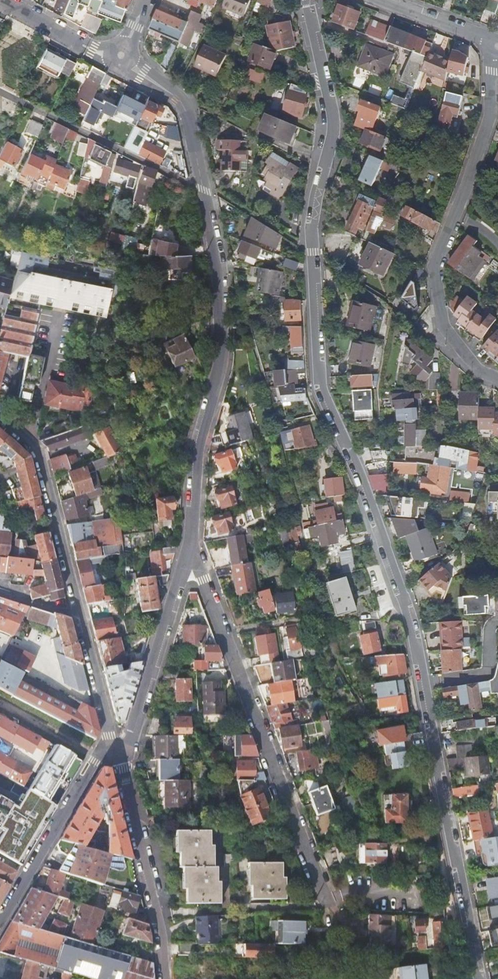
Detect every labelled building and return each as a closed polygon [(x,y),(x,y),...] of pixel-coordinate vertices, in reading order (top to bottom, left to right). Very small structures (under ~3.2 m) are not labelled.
[(54,8),(64,12),(68,0),(58,0),(54,8)] [(63,13),(71,17),(72,17),(75,18),(81,4),(89,7),(88,9),(119,21),(124,9),(115,5),(104,1),(102,0),(68,0),(64,12),(63,13)] [(127,0),(117,0),(115,5),(124,9),(127,0)] [(213,10),(217,0),(200,0),(199,3),(213,10)] [(222,8),(230,11),(231,8),(245,14),(250,0),(225,0),(222,8)] [(484,11),(495,15),(497,6),(497,0),(488,0),(484,11)] [(333,22),(354,30),(360,13),(354,10),(355,7),(348,5),(347,8),(339,5),(333,22)] [(194,30),(202,34),(206,26),(197,22),(200,15),(191,11),(186,23),(176,19),(178,15),(160,6),(154,20),(184,33),(180,43),(187,46),(194,30)] [(101,20),(87,14),(82,25),(96,32),(101,20)] [(178,47),(180,43),(184,33),(154,20),(150,30),(168,38),(166,42),(178,47)] [(366,34),(386,42),(391,28),(391,27),(371,20),(366,34)] [(276,51),(295,48),(289,22),(267,27),(272,49),(276,51)] [(386,42),(414,52),(428,57),(430,53),(434,44),(391,28),(386,42)] [(269,69),(276,51),(272,49),(256,43),(249,60),(269,69)] [(193,65),(207,72),(209,69),(217,72),(225,55),(204,44),(193,65)] [(387,77),(395,54),(367,44),(359,67),(387,77)] [(46,48),(37,66),(57,76),(60,70),(69,74),(75,63),(46,48)] [(428,57),(414,52),(402,83),(415,88),(423,71),(428,57)] [(430,53),(428,57),(423,71),(446,81),(451,62),(430,53)] [(252,67),(248,77),(262,83),(266,73),(252,67)] [(101,83),(105,76),(98,72),(92,68),(87,77),(91,79),(81,100),(90,104),(90,105),(94,98),(95,95),(101,83)] [(112,77),(106,74),(105,76),(101,83),(107,86),(112,77)] [(302,94),(303,89),(291,84),(283,108),(288,110),(287,114),(300,118),(307,96),(302,94)] [(90,105),(79,126),(89,130),(93,122),(96,123),(99,117),(96,115),(99,110),(104,112),(108,114),(113,104),(103,99),(102,102),(94,98),(90,105)] [(90,104),(81,100),(78,106),(87,110),(90,104)] [(442,120),(437,118),(436,125),(468,139),(471,132),(452,123),(454,117),(458,118),(460,115),(463,104),(447,100),(442,120)] [(157,105),(147,101),(140,116),(149,120),(157,105)] [(368,130),(373,131),(378,116),(386,120),(389,113),(364,101),(360,111),(363,112),(357,126),(368,130)] [(290,145),(297,126),(267,114),(261,128),(270,132),(269,136),(290,145)] [(37,136),(43,125),(31,120),(26,131),(37,136)] [(68,128),(56,122),(49,136),(62,142),(65,135),(68,128)] [(101,136),(105,128),(99,125),(95,133),(101,136)] [(118,139),(125,143),(131,131),(124,127),(118,139)] [(76,132),(68,128),(65,135),(72,139),(76,132)] [(259,132),(269,136),(270,132),(261,128),(259,132)] [(385,161),(392,144),(394,140),(373,131),(368,130),(363,144),(376,149),(373,156),(385,161)] [(89,138),(78,182),(88,185),(90,178),(83,176),(88,157),(100,163),(95,179),(101,181),(100,186),(106,187),(111,168),(103,165),(110,152),(89,138)] [(242,160),(248,160),(248,150),(241,150),(241,141),(219,140),(218,150),(223,150),(223,171),(241,171),(242,160)] [(0,152),(0,166),(2,163),(4,160),(15,166),(21,149),(6,141),(0,152)] [(85,144),(78,143),(76,155),(84,156),(85,144)] [(165,152),(160,149),(158,152),(142,144),(137,153),(153,162),(155,159),(160,161),(165,152)] [(114,154),(110,152),(103,165),(111,168),(114,154)] [(287,176),(294,180),(300,169),(274,153),(267,163),(270,165),(263,175),(269,182),(264,190),(281,200),(287,190),(285,189),(286,188),(281,185),(287,176)] [(29,154),(21,173),(26,175),(27,172),(35,176),(37,172),(48,177),(50,172),(55,159),(45,155),(43,160),(29,154)] [(392,165),(385,161),(373,156),(372,156),(360,181),(373,187),(382,169),(389,172),(392,165)] [(138,166),(118,159),(115,169),(120,171),(119,174),(135,179),(138,166)] [(46,184),(45,186),(53,189),(56,185),(63,188),(71,171),(55,164),(50,172),(48,177),(46,184)] [(155,171),(143,166),(138,180),(151,186),(155,171)] [(37,172),(35,176),(34,179),(46,184),(48,177),(37,172)] [(287,190),(294,180),(287,176),(281,185),(286,188),(285,189),(287,190)] [(138,180),(136,186),(145,188),(150,190),(151,186),(138,180)] [(145,188),(136,186),(132,203),(138,207),(139,205),(141,205),(145,188)] [(375,208),(378,201),(361,194),(358,202),(360,203),(348,229),(356,233),(365,214),(370,215),(374,208),(375,208)] [(388,201),(379,197),(378,201),(375,208),(367,229),(376,232),(379,224),(390,228),(394,219),(383,214),(388,201)] [(497,203),(493,200),(490,204),(494,208),(491,212),(496,216),(497,214),(497,203)] [(435,233),(440,223),(406,205),(402,213),(406,217),(402,223),(428,238),(432,231),(435,233)] [(281,236),(252,219),(245,236),(276,249),(281,236)] [(117,243),(122,244),(124,235),(125,231),(122,231),(121,234),(119,234),(117,243)] [(122,244),(121,249),(129,251),(134,238),(124,235),(122,244)] [(478,240),(469,235),(449,262),(472,280),(485,262),(478,256),(482,251),(474,246),(478,240)] [(395,254),(359,236),(346,261),(360,267),(361,264),(384,275),(395,254)] [(150,243),(148,254),(161,255),(174,255),(176,245),(176,244),(159,240),(158,245),(150,243)] [(274,254),(243,242),(239,252),(242,253),(240,258),(246,260),(247,256),(257,259),(259,257),(271,261),(274,254)] [(49,257),(22,251),(13,282),(10,292),(57,302),(64,270),(48,267),(49,261),(57,263),(58,259),(60,247),(52,245),(49,257)] [(176,245),(174,255),(184,255),(186,247),(176,245)] [(152,256),(138,253),(136,262),(151,265),(152,256)] [(174,255),(161,255),(160,267),(168,267),(168,278),(181,279),(181,272),(189,273),(190,256),(184,255),(174,255)] [(296,271),(299,264),(289,260),(286,267),(296,271)] [(494,260),(490,265),(497,271),(497,273),(497,274),(497,262),(494,260)] [(75,272),(68,305),(107,313),(117,272),(98,267),(97,272),(102,273),(101,278),(75,272)] [(261,279),(263,269),(253,267),(251,277),(261,279)] [(258,283),(256,292),(278,296),(283,273),(263,269),(261,279),(260,283),(258,283)] [(64,270),(57,302),(68,305),(75,272),(64,270)] [(6,307),(10,292),(13,282),(0,278),(0,305),(6,307)] [(413,282),(403,299),(416,310),(419,307),(416,284),(413,282)] [(397,296),(393,304),(397,308),(402,299),(397,296)] [(469,296),(454,313),(460,318),(456,323),(472,338),(474,336),(479,340),(496,321),(490,316),(485,321),(472,310),(478,304),(469,296)] [(302,320),(301,301),(292,301),(292,299),(276,297),(277,305),(286,302),(287,321),(302,320)] [(375,308),(353,303),(351,312),(354,312),(351,327),(370,331),(375,308)] [(8,353),(27,358),(19,398),(29,401),(33,385),(38,386),(44,359),(29,356),(39,310),(22,307),(20,319),(4,316),(0,329),(0,381),(8,353)] [(304,355),(303,327),(284,326),(284,332),(292,332),(294,356),(304,355)] [(485,343),(483,345),(488,350),(487,351),(497,362),(497,330),(485,343)] [(188,335),(165,345),(175,367),(194,358),(188,344),(192,342),(188,335)] [(375,346),(355,341),(351,362),(370,366),(375,346)] [(431,389),(443,389),(442,378),(442,372),(433,372),(427,368),(433,360),(410,342),(407,343),(403,361),(411,363),(413,361),(419,365),(413,375),(419,375),(419,378),(426,382),(430,377),(431,389)] [(297,369),(305,368),(305,359),(287,361),(287,370),(297,369)] [(280,387),(295,385),(298,385),(297,375),(306,374),(305,368),(297,369),(287,370),(276,372),(277,388),(280,387)] [(352,376),(353,387),(358,387),(359,390),(368,390),(368,386),(374,386),(374,382),(378,382),(378,375),(352,376)] [(331,384),(331,389),(342,389),(341,377),(330,377),(331,384)] [(88,383),(82,382),(82,384),(75,382),(75,385),(50,381),(48,392),(74,396),(80,394),(86,393),(88,383)] [(311,404),(306,388),(296,390),(295,385),(280,387),(282,396),(277,398),(279,403),(274,403),(279,421),(291,421),(285,403),(301,401),(304,406),(311,404)] [(359,390),(355,390),(355,400),(358,400),(359,419),(374,418),(374,409),(372,389),(368,390),(359,390)] [(444,398),(443,389),(431,389),(432,398),(444,398)] [(48,392),(46,403),(54,404),(60,405),(83,410),(84,405),(91,406),(93,391),(86,393),(80,394),(74,396),(48,392)] [(481,394),(462,393),(461,419),(480,421),(481,394)] [(415,408),(421,407),(420,399),(419,399),(405,400),(405,397),(404,395),(393,396),(395,410),(415,408)] [(415,408),(395,410),(396,420),(414,422),(415,408)] [(481,409),(480,429),(495,429),(495,435),(497,435),(497,413),(496,414),(492,414),(492,409),(481,409)] [(229,445),(230,446),(251,439),(242,413),(230,417),(232,425),(227,427),(229,432),(225,433),(229,445)] [(447,431),(446,419),(436,420),(437,431),(447,431)] [(54,426),(56,435),(72,430),(69,421),(54,426)] [(375,434),(374,421),(361,423),(363,435),(375,434)] [(56,435),(40,440),(47,447),(48,450),(93,436),(105,458),(109,456),(123,451),(109,426),(91,434),(88,425),(72,430),(56,435)] [(406,425),(407,447),(427,446),(426,430),(416,431),(416,425),(406,425)] [(297,449),(315,446),(310,428),(302,430),(301,428),(293,430),(297,449)] [(223,447),(229,445),(225,433),(219,435),(223,447)] [(8,437),(0,445),(0,465),(8,460),(15,467),(31,459),(29,457),(8,437)] [(389,461),(385,450),(370,451),(374,464),(389,461)] [(230,451),(214,456),(217,465),(219,464),(222,473),(236,468),(230,451)] [(462,451),(457,469),(482,473),(483,467),(476,467),(478,454),(462,451)] [(51,461),(55,477),(69,471),(79,468),(75,456),(68,459),(66,455),(51,461)] [(112,463),(109,456),(105,458),(97,461),(92,462),(95,470),(112,463)] [(40,497),(31,459),(15,467),(17,473),(23,501),(40,497)] [(416,464),(394,463),(394,473),(416,474),(416,464)] [(449,468),(431,465),(430,477),(425,477),(424,490),(432,491),(443,493),(447,493),(449,468)] [(93,492),(101,490),(95,473),(88,476),(86,469),(84,469),(70,474),(69,475),(72,486),(69,487),(68,484),(58,487),(61,503),(76,498),(92,491),(93,492)] [(386,472),(369,473),(374,487),(389,489),(386,472)] [(344,501),(342,478),(327,480),(329,497),(335,497),(336,502),(344,501)] [(466,503),(475,504),(481,487),(472,486),(468,497),(466,503)] [(230,487),(214,492),(217,501),(219,500),(221,509),(236,504),(230,487)] [(103,495),(101,489),(101,490),(93,492),(76,498),(61,503),(66,521),(89,517),(87,508),(85,501),(103,495)] [(443,493),(443,496),(443,500),(452,501),(453,496),(453,494),(447,493),(443,493)] [(421,507),(427,507),(428,497),(391,496),(390,515),(420,516),(421,507)] [(45,519),(40,497),(23,501),(15,504),(16,510),(17,512),(27,509),(28,512),(34,511),(36,521),(45,519)] [(173,498),(156,500),(159,521),(171,520),(170,510),(174,509),(176,506),(173,498)] [(472,521),(477,504),(475,504),(466,503),(464,521),(472,521)] [(309,518),(302,520),(305,530),(343,520),(344,520),(343,515),(336,517),(334,508),(329,509),(328,504),(317,507),(317,512),(314,513),(316,522),(310,523),(309,518)] [(93,507),(87,508),(89,517),(95,516),(93,507)] [(14,519),(13,520),(5,522),(2,514),(0,508),(0,532),(13,533),(14,519)] [(11,512),(10,512),(2,514),(5,522),(13,520),(11,512)] [(229,513),(213,518),(215,527),(218,526),(220,535),(235,531),(229,513)] [(416,519),(394,517),(401,538),(408,535),(416,561),(437,555),(442,559),(449,554),(445,541),(434,544),(429,529),(421,531),(416,519)] [(113,528),(112,519),(67,526),(76,562),(106,557),(117,555),(114,530),(117,530),(116,527),(113,528)] [(343,520),(305,530),(307,539),(336,532),(337,535),(346,533),(343,520)] [(302,552),(297,526),(288,528),(295,554),(302,552)] [(10,555),(13,533),(0,532),(0,557),(9,558),(10,555)] [(56,561),(49,533),(34,537),(37,545),(26,548),(24,542),(16,540),(14,555),(10,555),(9,558),(41,562),(42,564),(56,561)] [(214,569),(251,563),(246,535),(204,542),(208,551),(232,546),(233,549),(209,554),(214,569)] [(176,552),(178,546),(163,548),(163,551),(150,553),(153,571),(164,569),(163,554),(176,552)] [(232,546),(208,551),(209,554),(233,549),(232,546)] [(354,566),(352,550),(341,552),(346,573),(348,573),(347,567),(354,566)] [(9,558),(0,557),(0,571),(44,577),(41,565),(42,564),(41,562),(9,558)] [(76,562),(83,589),(94,587),(89,564),(93,564),(106,562),(106,557),(76,562)] [(65,598),(56,561),(42,564),(41,565),(44,577),(47,585),(29,590),(32,600),(49,596),(51,601),(65,598)] [(256,592),(251,563),(214,569),(217,577),(233,574),(237,595),(256,592)] [(440,563),(419,581),(429,591),(435,586),(448,590),(452,577),(444,567),(440,563)] [(89,564),(94,587),(99,586),(93,564),(89,564)] [(343,574),(331,577),(333,584),(341,615),(358,610),(355,601),(363,598),(357,577),(345,581),(343,574)] [(166,585),(169,575),(137,580),(142,613),(158,610),(154,580),(159,582),(159,586),(166,585)] [(109,602),(105,585),(99,586),(94,587),(83,589),(88,605),(104,603),(109,602)] [(436,593),(445,597),(448,590),(435,586),(429,591),(433,595),(436,593)] [(275,610),(268,590),(258,593),(261,600),(257,601),(259,607),(262,606),(265,613),(275,610)] [(293,593),(274,595),(277,612),(296,610),(293,593)] [(489,594),(464,596),(465,608),(466,615),(481,613),(481,606),(486,606),(490,605),(489,594)] [(0,597),(0,631),(14,636),(29,607),(0,597)] [(92,621),(108,619),(104,603),(88,605),(92,621)] [(88,690),(71,619),(31,607),(27,618),(57,628),(60,640),(53,641),(63,682),(77,691),(88,690)] [(117,639),(111,618),(108,619),(92,621),(97,642),(117,639)] [(184,627),(184,646),(192,646),(199,646),(199,618),(190,618),(190,627),(184,627)] [(374,621),(359,621),(360,625),(362,624),(363,631),(376,628),(374,621)] [(304,640),(301,624),(287,626),(289,637),(292,650),(289,650),(291,658),(306,656),(305,648),(303,648),(302,641),(304,640)] [(443,629),(445,651),(461,650),(462,650),(461,628),(443,629)] [(373,634),(372,632),(363,634),(364,636),(360,637),(364,656),(381,652),(377,633),(373,634)] [(271,664),(280,663),(275,634),(255,637),(258,655),(269,654),(271,664)] [(129,661),(123,638),(117,639),(97,642),(104,669),(113,667),(133,664),(132,660),(129,661)] [(1,659),(28,673),(35,659),(9,646),(1,659)] [(196,661),(196,671),(226,671),(217,646),(199,646),(192,646),(192,655),(202,655),(202,661),(196,661)] [(445,651),(443,651),(445,674),(463,671),(461,650),(445,651)] [(404,663),(403,654),(374,657),(375,665),(387,664),(388,674),(395,674),(399,673),(406,673),(404,663)] [(251,660),(252,667),(256,667),(267,665),(266,658),(251,660)] [(292,681),(296,680),(293,661),(280,663),(271,664),(267,665),(256,667),(261,682),(274,679),(275,684),(292,681)] [(125,721),(143,663),(133,664),(113,667),(115,677),(106,679),(117,721),(125,721)] [(93,710),(7,666),(0,677),(0,689),(95,739),(95,740),(99,733),(93,710)] [(104,669),(106,679),(115,677),(113,667),(104,669)] [(165,671),(163,680),(177,680),(177,671),(165,671)] [(191,680),(177,680),(178,701),(192,701),(191,680)] [(380,698),(387,697),(405,695),(402,680),(375,684),(375,687),(379,687),(380,698)] [(287,703),(295,702),(292,681),(275,684),(259,687),(262,694),(270,692),(272,706),(287,703)] [(220,682),(203,683),(204,715),(224,715),(224,692),(221,692),(220,682)] [(478,684),(480,692),(491,692),(490,683),(489,683),(478,684)] [(478,684),(444,689),(445,698),(461,696),(462,705),(471,704),(472,712),(482,711),(480,692),(478,684)] [(405,696),(378,700),(380,709),(397,707),(398,713),(407,712),(405,696)] [(267,707),(275,729),(296,726),(287,703),(272,706),(267,707)] [(191,733),(191,722),(191,718),(191,717),(177,718),(177,722),(174,723),(174,733),(191,733)] [(48,744),(0,718),(0,739),(9,745),(10,742),(31,754),(35,747),(44,752),(48,744)] [(152,718),(147,736),(157,736),(165,736),(166,720),(152,718)] [(449,724),(450,732),(461,730),(486,726),(485,719),(449,724)] [(336,746),(330,721),(324,722),(331,747),(336,746)] [(384,746),(404,742),(407,741),(406,734),(405,725),(376,730),(379,746),(384,746)] [(280,729),(285,754),(295,753),(294,747),(302,746),(299,726),(280,729)] [(236,756),(259,756),(251,735),(235,735),(236,756)] [(156,759),(178,759),(178,736),(165,736),(157,736),(156,759)] [(412,765),(410,751),(406,751),(404,742),(384,746),(386,756),(390,756),(392,770),(412,765)] [(458,758),(474,757),(473,744),(457,745),(458,758)] [(69,784),(82,762),(81,762),(53,746),(41,768),(28,790),(56,806),(69,784)] [(315,750),(298,752),(300,771),(317,768),(315,750)] [(7,778),(15,763),(3,757),(4,755),(0,752),(0,774),(7,778)] [(458,758),(448,759),(450,769),(467,768),(468,777),(491,774),(489,755),(474,757),(458,758)] [(159,768),(159,781),(168,781),(179,781),(179,759),(178,759),(156,759),(147,759),(146,768),(159,768)] [(255,780),(267,780),(266,769),(265,775),(255,778),(255,762),(232,762),(232,779),(255,780)] [(23,787),(31,772),(15,763),(7,778),(23,787)] [(102,769),(59,841),(83,847),(101,817),(98,806),(106,805),(109,819),(104,819),(104,846),(96,844),(94,849),(121,856),(132,859),(109,770),(102,769)] [(255,790),(255,780),(240,780),(243,795),(241,796),(253,825),(271,817),(260,788),(255,790)] [(179,781),(168,781),(168,807),(190,807),(190,781),(179,781)] [(480,792),(479,784),(453,788),(455,797),(480,792)] [(319,844),(326,844),(346,844),(333,811),(336,809),(327,787),(309,793),(318,816),(315,817),(320,831),(314,833),(319,844)] [(56,806),(25,790),(15,808),(9,805),(0,820),(0,831),(1,831),(0,834),(0,855),(20,867),(56,806)] [(410,794),(386,795),(387,823),(410,823),(410,794)] [(488,812),(468,813),(473,841),(493,837),(488,812)] [(211,831),(177,831),(176,853),(180,853),(180,867),(183,867),(183,889),(186,889),(186,904),(220,904),(221,889),(217,889),(217,868),(214,868),(214,853),(210,853),(211,831)] [(473,841),(476,857),(482,856),(483,864),(486,866),(497,863),(497,836),(493,837),(473,841)] [(59,841),(54,849),(67,857),(58,872),(64,874),(103,885),(108,867),(119,870),(124,867),(121,856),(94,849),(83,847),(59,841)] [(385,864),(386,844),(374,844),(365,844),(365,864),(385,864)] [(9,886),(17,873),(0,863),(0,881),(9,886)] [(283,864),(248,864),(248,879),(252,879),(253,900),(287,900),(287,878),(283,878),(283,864)] [(58,872),(43,868),(34,884),(35,887),(34,889),(57,896),(64,899),(67,900),(69,894),(59,891),(64,874),(58,872)] [(490,880),(493,899),(493,900),(497,899),(497,878),(490,880)] [(9,886),(0,881),(0,902),(9,886)] [(34,889),(31,889),(11,922),(46,932),(49,927),(42,923),(57,896),(34,889)] [(133,914),(138,898),(113,890),(108,906),(133,914)] [(69,917),(74,902),(67,900),(64,899),(57,913),(69,917)] [(92,945),(104,911),(81,904),(70,939),(80,942),(92,945)] [(497,918),(497,904),(488,906),(491,919),(497,918)] [(390,915),(370,914),(369,929),(371,931),(371,936),(371,944),(390,945),(392,926),(389,925),(390,915)] [(218,943),(217,916),(196,917),(197,928),(200,928),(200,934),(201,944),(218,943)] [(122,935),(152,943),(151,935),(148,925),(128,919),(122,935)] [(54,920),(48,933),(63,937),(67,924),(54,920)] [(278,944),(305,944),(305,932),(305,925),(307,925),(307,921),(279,920),(278,944)] [(435,949),(448,948),(445,921),(432,922),(435,949)] [(0,941),(0,953),(26,960),(55,968),(62,970),(71,973),(80,942),(70,939),(63,937),(48,933),(46,932),(11,922),(0,941)] [(490,931),(493,947),(497,945),(497,929),(490,931)] [(117,953),(96,947),(92,945),(80,942),(71,973),(93,978),(109,978),(117,953)] [(236,957),(274,958),(274,944),(236,944),(236,957)] [(153,963),(117,953),(109,978),(154,978),(153,963)] [(26,960),(20,978),(41,978),(44,978),(52,978),(55,968),(26,960)] [(424,965),(399,968),(400,978),(426,978),(424,965)] [(176,978),(200,978),(200,967),(175,967),(176,978)]
